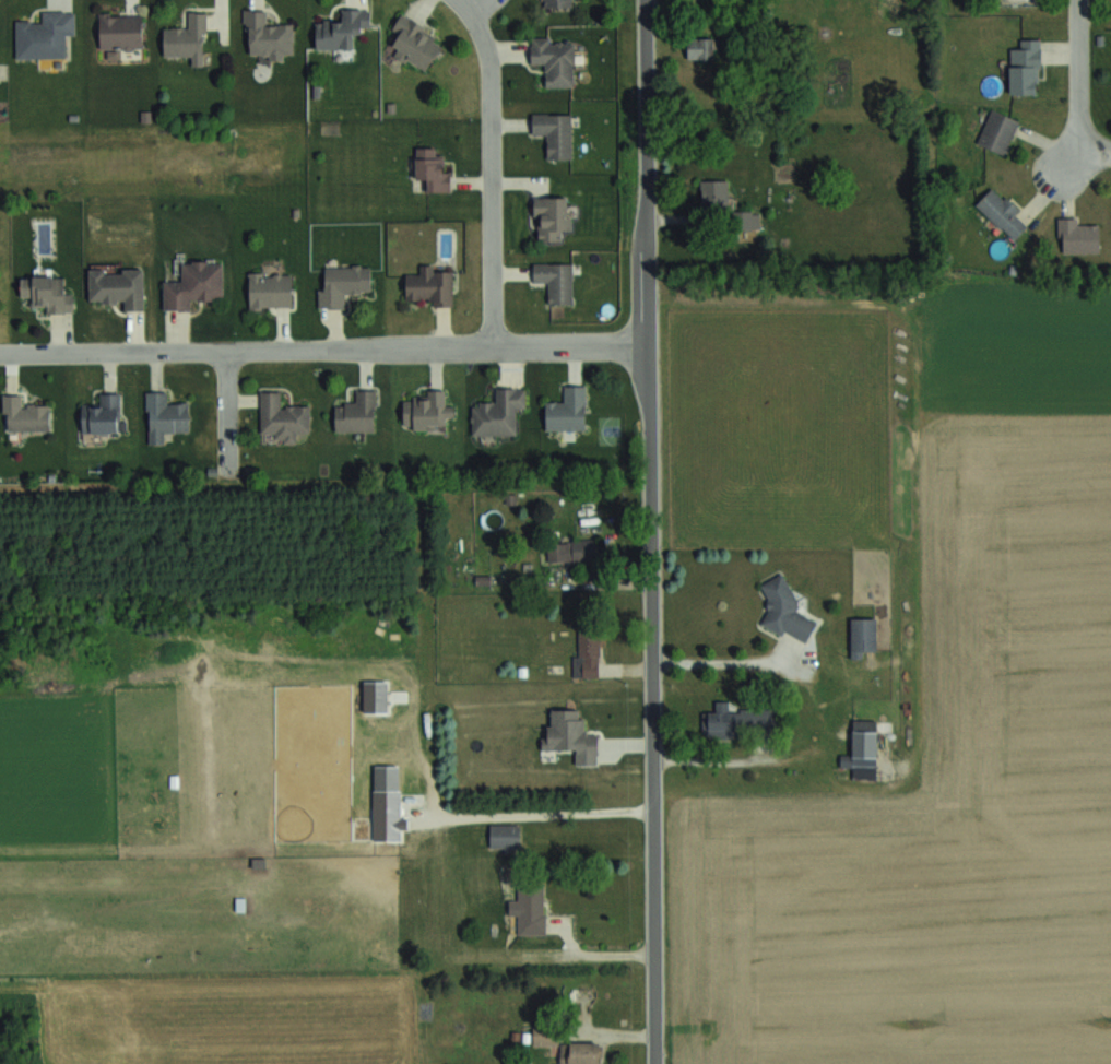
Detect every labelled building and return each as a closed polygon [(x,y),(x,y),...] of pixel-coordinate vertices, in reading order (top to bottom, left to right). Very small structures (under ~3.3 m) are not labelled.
[(572,8),(572,0),(543,0),(543,9),(572,8)] [(370,8),(341,8),(341,20),(315,20),(315,49),(356,49),(356,28),(370,28),(370,8)] [(267,10),(243,9),(243,30),(250,30),(249,57),(293,58),(294,23),(266,23),(267,10)] [(16,59),(64,59),(64,34),(75,34),(75,10),(42,10),(42,21),(16,21),(16,59)] [(420,73),(444,49),(407,11),(390,28),(401,39),(394,47),(420,73)] [(163,28),(163,56),(192,56),(192,66),(205,66),(205,12),(187,12),(187,28),(163,28)] [(99,49),(142,49),(142,14),(99,14),(99,49)] [(688,58),(714,58),(714,37),(688,37),(688,58)] [(1009,94),(1040,94),(1040,38),(1020,38),(1020,48),(1009,48),(1009,94)] [(531,64),(545,64),(545,86),(573,86),(573,39),(531,39),(531,64)] [(1005,154),(1019,119),(991,108),(977,143),(1005,154)] [(571,113),(532,113),(532,134),(546,134),(546,159),(571,159),(571,113)] [(450,170),(444,170),(444,156),(436,156),(436,146),(416,146),(416,179),(427,179),(427,192),(450,192),(450,170)] [(727,206),(727,179),(701,179),(701,206),(727,206)] [(1031,220),(992,185),(976,205),(1014,239),(1031,220)] [(570,230),(570,196),(534,196),(535,242),(562,241),(562,230),(570,230)] [(733,210),(733,230),(759,230),(759,210),(733,210)] [(1099,252),(1099,223),(1078,223),(1078,217),(1058,217),(1058,252),(1099,252)] [(223,300),(223,260),(178,260),(178,280),(163,280),(163,310),(190,310),(190,300),(223,300)] [(573,263),(534,263),(534,282),(548,282),(548,304),(573,304),(573,263)] [(432,307),(453,307),(453,270),(435,270),(435,264),(420,264),(420,274),(406,274),(406,298),(432,298),(432,307)] [(322,266),(321,309),(345,309),(345,293),(371,293),(371,267),(322,266)] [(143,268),(88,269),(89,302),(124,301),(124,312),(144,311),(143,268)] [(292,274),(248,274),(248,308),(292,309),(292,274)] [(73,312),(73,295),(64,295),(64,277),(20,277),(20,298),(31,298),(31,312),(73,312)] [(586,430),(586,385),(564,385),(564,400),(545,400),(545,430),(586,430)] [(516,436),(516,409),(525,409),(526,387),(496,387),(496,402),(472,402),(472,436),(516,436)] [(335,432),(375,432),(375,389),(356,390),(356,402),(335,402),(335,432)] [(146,391),(147,444),(165,444),(165,433),(190,432),(189,401),(167,402),(167,390),(146,391)] [(403,398),(403,428),(450,429),(450,406),(445,406),(445,390),(426,390),(426,398),(403,398)] [(310,433),(310,405),(282,404),(282,391),(260,391),(260,433),(276,434),(276,443),(297,443),(297,433),(310,433)] [(81,433),(120,433),(120,392),(99,392),(99,404),(81,404),(81,433)] [(50,405),(23,405),(23,394),(3,394),(3,432),(50,432),(50,405)] [(547,541),(547,562),(595,562),(595,541),(547,541)] [(760,625),(781,634),(784,633),(806,643),(816,622),(795,611),(798,605),(784,574),(759,585),(769,607),(760,625)] [(850,658),(863,658),(863,649),(876,649),(876,618),(850,618),(850,658)] [(575,677),(599,677),(599,633),(575,633),(575,677)] [(703,712),(703,737),(742,739),(742,712),(728,712),(728,702),(716,701),(715,713),(703,712)] [(575,764),(597,765),(598,734),(586,734),(586,718),(580,718),(581,709),(550,709),(550,736),(541,736),(541,750),(575,750),(575,764)] [(876,720),(853,720),(852,755),(840,754),(840,767),(853,767),(853,779),(876,779),(876,720)] [(423,794),(400,794),(400,815),(423,815),(423,794)] [(424,824),(400,824),(400,849),(424,849),(424,824)] [(519,846),(519,825),(489,825),(489,846),(519,846)] [(518,934),(545,934),(544,884),(518,884),(518,900),(509,900),(509,917),(517,916),(518,934)] [(562,1063),(600,1063),(600,1043),(562,1043),(562,1063)]
